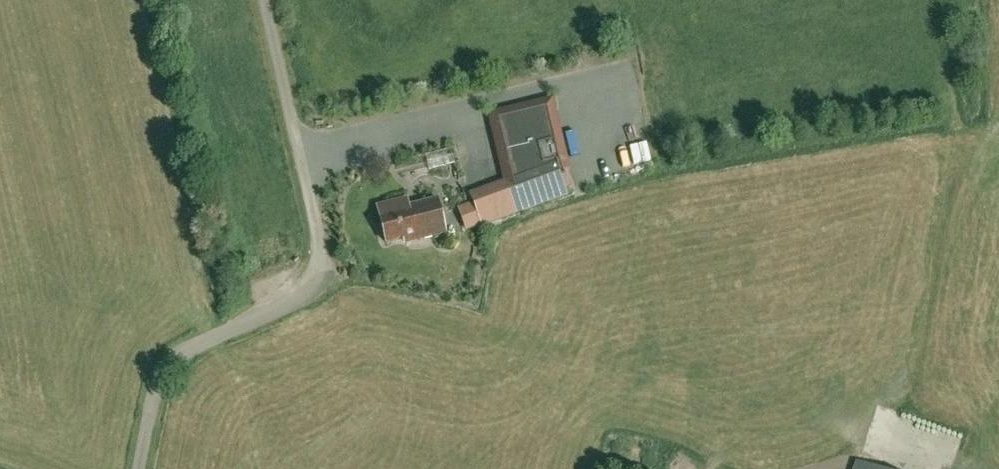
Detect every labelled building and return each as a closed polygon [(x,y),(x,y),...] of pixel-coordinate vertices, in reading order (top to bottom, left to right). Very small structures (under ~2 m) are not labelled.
[(472,199),(482,225),(563,195),(571,192),(565,171),(556,174),(554,169),(562,167),(548,108),(497,121),(513,184),(472,199)] [(381,219),(386,243),(419,235),(421,241),(446,235),(437,201),(391,212),(389,206),(378,209),(381,219)]
